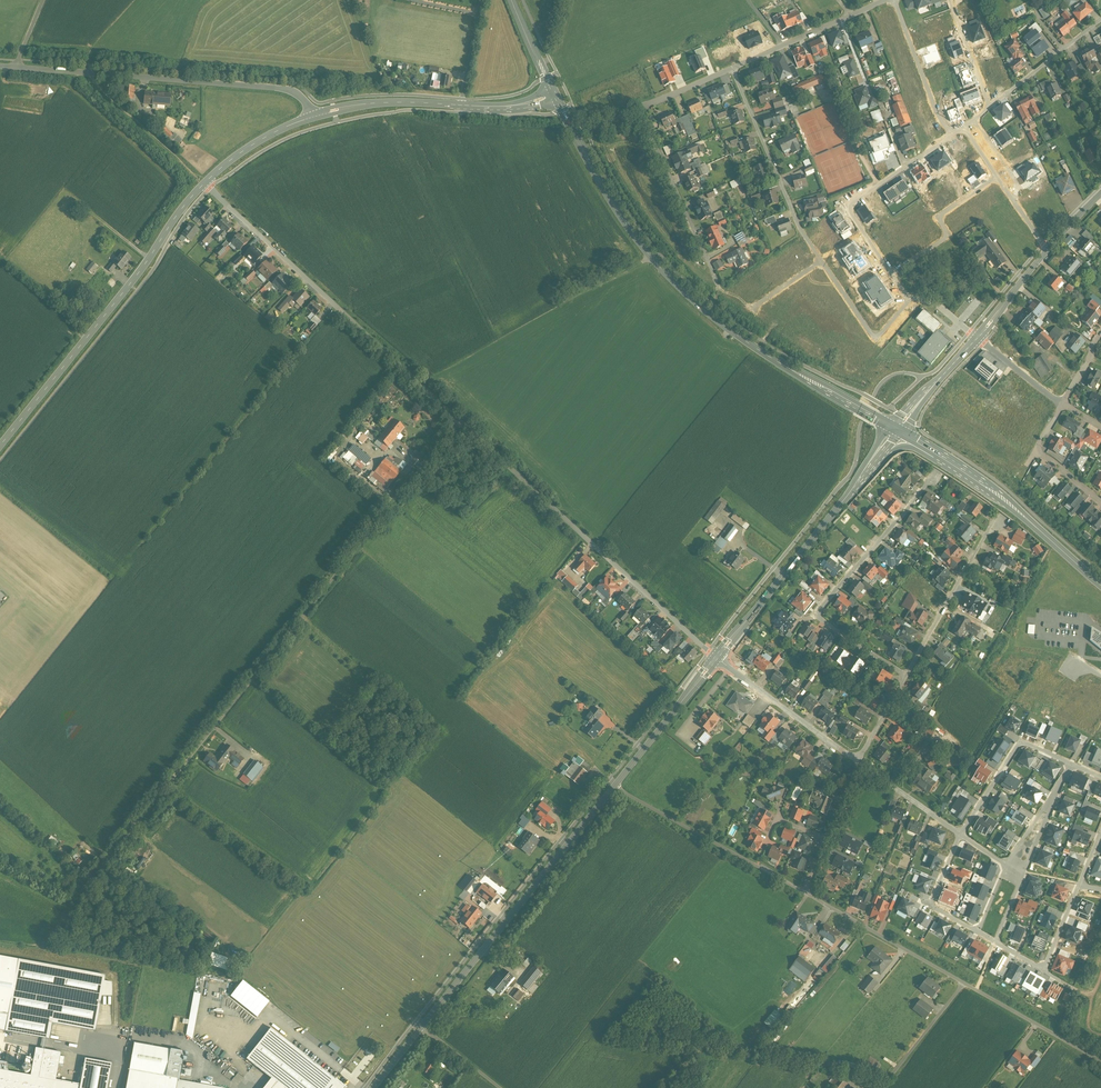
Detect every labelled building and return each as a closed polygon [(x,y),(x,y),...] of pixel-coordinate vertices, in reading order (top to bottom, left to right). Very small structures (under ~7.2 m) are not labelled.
[(906,2),(908,8),(917,5),(919,9),(941,1),(942,3),(946,2),(945,0),(910,0),(906,2)] [(1086,4),(1074,14),(1080,22),(1092,12),(1086,4)] [(1073,15),(1067,6),(1062,10),(1065,13),(1062,15),(1066,20),(1061,24),(1058,26),(1057,28),(1064,36),(1070,32),(1069,30),(1077,24),(1071,17),(1073,15)] [(792,27),(795,25),(799,23),(802,22),(802,21),(799,15),(798,12),(787,17),(792,27)] [(799,15),(802,21),(807,19),(802,13),(799,15)] [(781,31),(782,31),(792,27),(787,17),(781,19),(780,16),(774,18),(776,24),(778,23),(781,31)] [(781,31),(778,23),(776,24),(772,26),(777,33),(781,31)] [(1042,31),(1036,23),(1031,27),(1035,32),(1036,31),(1038,34),(1042,31)] [(980,25),(968,29),(974,44),(986,40),(980,25)] [(1035,32),(1024,40),(1033,50),(1040,44),(1037,40),(1041,38),(1038,34),(1036,31),(1035,32)] [(758,32),(751,36),(756,48),(763,44),(758,32)] [(841,36),(840,32),(829,36),(833,47),(843,43),(844,43),(841,36)] [(869,32),(856,37),(861,49),(874,43),(869,32)] [(749,50),(756,48),(751,36),(744,38),(749,50)] [(815,55),(825,50),(821,40),(810,44),(815,55)] [(1014,41),(1006,47),(1015,59),(1017,58),(1018,59),(1019,59),(1023,56),(1017,48),(1019,47),(1014,41)] [(881,42),(874,45),(877,52),(884,49),(881,42)] [(958,42),(949,45),(954,59),(964,55),(958,42)] [(1040,44),(1033,50),(1038,57),(1049,48),(1044,42),(1040,44)] [(926,47),(928,53),(921,56),(925,67),(942,61),(936,44),(926,47)] [(1096,56),(1091,47),(1080,53),(1085,62),(1086,63),(1091,60),(1096,57),(1096,56)] [(802,48),(791,53),(798,69),(806,65),(806,67),(813,64),(810,56),(806,58),(802,48)] [(690,60),(695,73),(705,69),(702,60),(706,58),(703,49),(695,52),(697,57),(690,60)] [(783,56),(772,61),(775,68),(778,67),(781,72),(779,73),(781,79),(786,77),(786,76),(791,74),(788,67),(783,56)] [(858,74),(853,59),(844,63),(849,77),(858,74)] [(1018,59),(1009,66),(1016,74),(1025,67),(1019,59),(1018,59)] [(1091,60),(1086,63),(1085,62),(1085,64),(1090,72),(1088,69),(1092,67),(1093,68),(1096,72),(1097,73),(1099,71),(1100,70),(1100,69),(1097,63),(1092,63),(1091,60)] [(680,76),(673,62),(666,65),(667,68),(669,66),(675,78),(680,76)] [(1076,67),(1074,63),(1065,68),(1070,79),(1079,74),(1080,73),(1076,67)] [(1081,64),(1076,67),(1080,73),(1079,74),(1081,77),(1087,74),(1081,64)] [(794,65),(788,67),(791,74),(793,79),(799,76),(794,65)] [(657,72),(664,87),(676,82),(675,78),(669,66),(667,68),(657,72)] [(439,68),(430,67),(429,74),(438,75),(439,68)] [(761,67),(753,70),(753,72),(750,73),(754,83),(765,79),(761,67)] [(989,72),(992,78),(998,76),(1001,75),(998,69),(989,72)] [(970,72),(962,75),(965,86),(974,83),(970,72)] [(799,87),(793,89),(795,94),(797,97),(805,94),(804,90),(824,82),(826,85),(833,83),(837,81),(834,73),(823,78),(822,75),(799,85),(799,87)] [(451,77),(441,75),(439,83),(431,82),(430,87),(439,89),(439,87),(449,89),(451,77)] [(774,76),(768,77),(770,85),(776,83),(774,76)] [(992,78),(988,80),(991,90),(1001,86),(998,76),(992,78)] [(1055,84),(1051,86),(1049,81),(1040,85),(1043,91),(1047,90),(1052,99),(1062,94),(1058,87),(1057,87),(1055,84)] [(721,84),(717,86),(717,87),(708,91),(709,93),(712,100),(717,98),(721,96),(725,94),(726,94),(723,87),(721,84)] [(134,87),(117,85),(117,94),(122,95),(122,99),(125,99),(133,99),(134,87)] [(731,94),(727,85),(723,87),(726,94),(725,94),(726,97),(731,94)] [(869,98),(865,88),(857,92),(858,95),(855,97),(859,106),(866,104),(869,111),(877,107),(873,96),(869,98)] [(772,89),(758,94),(762,104),(773,100),(773,99),(775,99),(772,89)] [(977,90),(962,95),(966,105),(980,100),(977,90)] [(171,95),(146,92),(145,104),(170,106),(171,95)] [(709,93),(705,95),(708,103),(713,102),(713,101),(712,100),(709,93)] [(1035,105),(1031,96),(1023,100),(1027,109),(1029,108),(1034,116),(1032,117),(1038,128),(1041,127),(1037,119),(1039,118),(1037,113),(1039,112),(1035,105)] [(783,102),(775,104),(773,99),(773,100),(776,109),(785,107),(783,102)] [(699,100),(688,105),(692,114),(703,109),(699,100)] [(947,113),(951,123),(961,119),(958,110),(963,108),(960,100),(955,101),(957,109),(947,113)] [(1023,100),(1015,104),(1024,121),(1026,126),(1033,122),(1026,109),(1027,109),(1023,100)] [(911,123),(903,102),(893,106),(901,127),(911,123)] [(1012,115),(1003,104),(993,112),(1001,123),(1012,115)] [(776,114),(763,118),(766,128),(771,126),(772,128),(777,127),(776,124),(781,123),(779,117),(787,114),(785,107),(775,110),(776,114)] [(741,110),(731,113),(735,125),(744,122),(741,110)] [(880,111),(871,114),(876,125),(884,122),(880,111)] [(672,113),(660,118),(664,126),(675,121),(672,113)] [(690,114),(680,119),(689,137),(698,133),(690,114)] [(175,137),(154,118),(150,122),(171,141),(175,137)] [(912,126),(904,129),(907,135),(910,134),(910,135),(914,133),(912,126)] [(1006,131),(995,138),(1003,148),(1013,141),(1006,131)] [(907,135),(898,139),(903,152),(915,147),(910,135),(910,134),(907,135)] [(794,135),(779,142),(784,151),(783,150),(791,146),(794,153),(793,153),(794,154),(801,150),(798,144),(794,135)] [(881,139),(874,142),(876,147),(873,148),(875,153),(873,154),(875,159),(872,160),(874,165),(877,164),(877,163),(886,160),(882,151),(888,149),(890,148),(889,146),(887,140),(888,140),(886,135),(880,137),(881,139)] [(1090,144),(1085,135),(1081,137),(1086,147),(1090,144)] [(753,138),(743,141),(746,153),(756,150),(753,138)] [(695,144),(692,146),(692,145),(687,148),(689,151),(690,151),(691,155),(694,154),(694,153),(698,151),(702,150),(701,146),(701,145),(697,147),(695,144)] [(893,144),(889,146),(890,148),(888,149),(889,154),(896,151),(893,144)] [(670,145),(664,148),(667,156),(674,153),(670,145)] [(1092,149),(1091,148),(1087,150),(1088,152),(1085,154),(1090,163),(1098,159),(1093,149),(1092,149)] [(689,151),(673,158),(675,163),(674,163),(677,169),(678,169),(680,174),(691,169),(687,160),(693,158),(691,155),(690,151),(689,151)] [(944,153),(931,162),(939,172),(952,164),(944,153)] [(698,159),(695,160),(697,163),(693,165),(695,171),(702,168),(698,159)] [(809,159),(803,162),(806,167),(812,165),(809,159)] [(968,180),(971,186),(986,175),(978,164),(970,169),(974,176),(968,180)] [(764,165),(754,168),(760,182),(769,179),(764,165)] [(921,165),(911,173),(919,185),(930,178),(921,165)] [(1017,169),(1026,183),(1039,174),(1033,165),(1025,170),(1022,166),(1017,169)] [(702,168),(696,171),(699,178),(705,175),(702,168)] [(805,175),(793,178),(795,189),(807,186),(805,175)] [(693,177),(684,181),(689,192),(690,191),(691,192),(694,191),(695,193),(699,191),(693,177)] [(1069,178),(1057,184),(1063,196),(1075,189),(1069,178)] [(740,179),(730,183),(732,188),(742,183),(740,179)] [(910,191),(904,182),(894,188),(900,197),(910,191)] [(900,197),(894,188),(884,195),(890,205),(900,197)] [(713,190),(706,193),(709,198),(716,195),(713,190)] [(775,192),(765,195),(766,195),(768,201),(767,202),(768,206),(779,204),(775,192)] [(823,194),(817,195),(819,204),(826,202),(823,194)] [(812,201),(804,203),(806,213),(809,212),(818,210),(818,207),(816,199),(812,200),(812,201)] [(703,200),(695,204),(698,211),(697,211),(701,220),(710,216),(703,200)] [(822,206),(818,207),(818,210),(809,212),(810,218),(821,216),(823,214),(822,206)] [(858,211),(867,226),(875,220),(865,206),(858,211)] [(958,214),(966,224),(976,217),(969,206),(958,214)] [(206,207),(197,216),(201,220),(205,223),(211,217),(214,214),(206,207)] [(721,211),(714,214),(717,221),(718,221),(724,218),(721,211)] [(828,216),(844,240),(852,235),(849,231),(852,229),(841,213),(838,215),(836,211),(828,216)] [(775,216),(766,219),(768,225),(777,222),(775,216)] [(211,217),(205,223),(206,224),(207,225),(208,223),(209,224),(214,219),(211,217)] [(228,222),(224,218),(217,226),(222,230),(218,235),(222,239),(226,234),(233,227),(227,222),(228,222)] [(788,219),(777,223),(781,233),(792,229),(788,219)] [(190,223),(188,226),(189,227),(182,235),(191,241),(199,230),(190,223)] [(206,224),(203,228),(207,232),(212,227),(209,224),(208,223),(207,225),(206,224)] [(208,232),(201,240),(205,244),(216,232),(214,230),(215,229),(212,227),(207,232),(208,232)] [(716,227),(707,231),(711,240),(709,240),(711,243),(712,243),(713,245),(714,245),(716,248),(718,248),(721,246),(724,245),(716,227)] [(742,233),(734,237),(738,243),(745,239),(742,233)] [(239,234),(231,242),(240,251),(248,242),(244,239),(238,235),(239,234)] [(989,239),(972,251),(979,260),(986,254),(997,269),(1006,262),(989,239)] [(1093,245),(1086,239),(1079,248),(1086,254),(1093,245)] [(182,247),(176,241),(173,244),(180,250),(182,247)] [(226,241),(216,252),(220,256),(226,250),(225,249),(229,244),(226,241)] [(869,268),(854,245),(843,252),(849,260),(845,262),(851,271),(855,268),(859,275),(869,268)] [(253,247),(250,249),(245,255),(254,264),(258,260),(262,255),(253,247)] [(742,249),(732,253),(732,254),(726,257),(729,265),(736,262),(739,268),(748,264),(742,249)] [(123,252),(114,263),(117,265),(122,269),(131,258),(123,252)] [(240,255),(233,262),(236,265),(243,258),(240,255)] [(1084,262),(1078,256),(1077,256),(1078,257),(1075,260),(1080,264),(1079,264),(1081,265),(1084,262)] [(1075,260),(1071,257),(1061,269),(1068,275),(1072,270),(1073,271),(1079,264),(1080,264),(1075,260)] [(113,262),(107,269),(111,273),(117,265),(114,263),(113,262)] [(266,262),(257,270),(267,280),(277,270),(271,264),(270,265),(266,262)] [(98,267),(93,263),(86,270),(92,274),(98,267)] [(252,271),(245,277),(248,281),(255,274),(252,271)] [(282,274),(273,283),(283,293),(292,284),(282,274)] [(1055,276),(1048,285),(1055,290),(1062,282),(1055,276)] [(877,302),(881,308),(891,302),(877,280),(866,287),(871,294),(868,296),(873,304),(877,302)] [(270,282),(264,287),(267,290),(273,285),(270,282)] [(1071,282),(1066,288),(1071,292),(1076,286),(1071,282)] [(292,299),(293,300),(300,306),(308,297),(300,290),(292,299)] [(282,313),(293,300),(292,299),(289,296),(278,309),(282,313)] [(1045,309),(1035,300),(1028,310),(1035,316),(1038,318),(1045,309)] [(1100,307),(1092,300),(1087,306),(1091,310),(1095,313),(1100,307)] [(317,305),(313,301),(307,308),(315,316),(322,309),(317,305)] [(79,306),(75,311),(78,314),(83,308),(79,306)] [(933,335),(937,331),(942,325),(924,310),(916,320),(933,335)] [(1035,316),(1028,310),(1016,323),(1024,330),(1025,330),(1026,331),(1028,331),(1029,329),(1029,327),(1028,326),(1030,323),(1032,325),(1034,323),(1036,321),(1033,319),(1035,316)] [(1091,310),(1082,321),(1090,328),(1100,317),(1095,313),(1091,310)] [(1051,340),(1043,332),(1044,331),(1041,329),(1034,338),(1037,340),(1048,351),(1054,344),(1051,340)] [(1063,335),(1054,329),(1049,335),(1054,340),(1053,341),(1056,344),(1060,339),(1063,335)] [(924,346),(927,349),(921,356),(922,357),(925,360),(931,365),(943,351),(947,346),(940,340),(943,336),(937,331),(933,335),(924,346)] [(1073,337),(1071,340),(1071,339),(1067,344),(1066,346),(1067,347),(1075,354),(1085,342),(1076,334),(1073,337)] [(943,336),(940,340),(947,346),(950,342),(943,336)] [(1060,339),(1056,344),(1055,345),(1062,354),(1067,347),(1066,346),(1067,344),(1060,339)] [(927,349),(924,346),(918,354),(921,356),(927,349)] [(1043,355),(1032,362),(1041,377),(1053,370),(1043,355)] [(973,371),(987,383),(998,371),(984,358),(973,371)] [(1093,371),(1086,384),(1094,389),(1100,376),(1100,375),(1094,372),(1093,371)] [(1093,392),(1090,398),(1093,399),(1099,402),(1100,398),(1100,396),(1093,392)] [(1093,399),(1088,408),(1098,414),(1100,409),(1100,403),(1099,402),(1093,399)] [(388,422),(390,424),(378,439),(384,444),(388,448),(404,428),(394,419),(394,420),(391,417),(388,422)] [(1080,425),(1068,417),(1063,425),(1075,432),(1076,432),(1079,427),(1080,425)] [(1079,427),(1076,432),(1075,432),(1074,435),(1080,439),(1085,430),(1079,427)] [(1090,431),(1084,440),(1097,447),(1100,440),(1100,437),(1090,431)] [(1062,442),(1055,437),(1053,441),(1053,440),(1050,445),(1051,445),(1049,448),(1058,453),(1063,445),(1064,444),(1064,443),(1062,442)] [(1073,442),(1065,437),(1062,442),(1064,443),(1064,444),(1063,445),(1069,449),(1073,442)] [(1084,442),(1080,439),(1075,446),(1080,449),(1084,442)] [(388,448),(384,444),(380,449),(384,453),(388,448)] [(370,460),(353,445),(348,451),(359,461),(354,466),(360,472),(370,460)] [(1075,446),(1071,453),(1075,456),(1077,452),(1078,452),(1080,449),(1075,446)] [(1078,452),(1077,452),(1075,456),(1070,464),(1080,470),(1087,458),(1078,452)] [(401,472),(385,459),(375,472),(390,485),(401,472)] [(1043,466),(1035,476),(1041,481),(1049,471),(1043,466)] [(913,474),(907,469),(902,475),(905,477),(911,482),(915,485),(920,478),(913,473),(913,474)] [(1055,476),(1049,471),(1041,481),(1046,486),(1055,476)] [(390,485),(375,472),(371,477),(386,490),(390,485)] [(900,483),(898,481),(892,488),(893,489),(894,490),(896,492),(897,492),(904,497),(909,490),(907,488),(900,483)] [(1062,486),(1061,485),(1057,490),(1058,491),(1055,494),(1061,499),(1070,488),(1064,483),(1062,486)] [(894,495),(888,490),(882,497),(889,501),(891,498),(894,495)] [(936,498),(929,493),(923,501),(926,504),(926,505),(929,507),(928,508),(935,500),(936,498)] [(1083,499),(1076,493),(1068,503),(1073,507),(1075,509),(1078,505),(1083,499)] [(895,502),(891,498),(889,501),(889,502),(885,508),(893,514),(900,506),(897,504),(897,503),(896,502),(895,502)] [(950,504),(942,498),(939,502),(947,508),(950,504)] [(935,500),(928,508),(930,510),(932,510),(937,514),(943,506),(935,500)] [(719,501),(705,519),(712,524),(726,506),(719,501)] [(962,502),(957,509),(961,512),(967,505),(962,502)] [(975,502),(968,512),(976,517),(983,508),(975,502)] [(1095,509),(1088,503),(1085,507),(1081,511),(1080,513),(1089,521),(1097,512),(1094,509),(1095,509)] [(928,511),(920,505),(918,508),(926,514),(928,511)] [(1081,507),(1078,505),(1075,509),(1073,507),(1070,511),(1074,515),(1079,509),(1081,507)] [(880,512),(874,507),(871,511),(868,515),(865,519),(870,523),(871,522),(877,527),(883,520),(883,521),(886,517),(880,512)] [(1100,514),(1097,512),(1089,521),(1098,529),(1100,527),(1100,528),(1100,515),(1100,514)] [(920,519),(913,514),(907,522),(910,524),(909,525),(913,528),(913,527),(916,529),(921,523),(923,520),(920,519)] [(932,520),(924,514),(920,519),(923,520),(921,523),(927,527),(932,520)] [(972,521),(965,515),(962,518),(969,524),(972,521)] [(738,530),(730,524),(721,536),(728,541),(729,542),(738,530)] [(968,525),(962,532),(961,530),(958,534),(967,542),(976,532),(968,525)] [(901,530),(894,539),(902,545),(903,544),(904,544),(906,541),(906,540),(907,538),(909,536),(907,534),(901,530)] [(917,536),(909,530),(907,534),(909,536),(907,538),(913,542),(917,536)] [(1026,535),(1018,530),(1016,534),(1024,538),(1026,535)] [(1024,538),(1016,534),(1013,540),(1021,544),(1024,538)] [(728,541),(721,536),(714,545),(722,550),(728,541)] [(956,541),(950,536),(946,540),(952,546),(956,541)] [(1013,543),(1000,536),(995,546),(1007,553),(1013,543)] [(857,545),(849,538),(845,543),(849,546),(850,546),(853,549),(857,545)] [(1043,552),(1039,545),(1033,549),(1038,556),(1043,552)] [(849,546),(841,555),(848,562),(851,559),(854,555),(857,552),(853,549),(850,546),(849,546)] [(954,546),(950,551),(948,550),(941,557),(954,569),(955,567),(957,565),(956,564),(960,560),(958,558),(962,553),(959,550),(954,546)] [(896,555),(886,548),(884,551),(881,554),(882,554),(879,558),(892,568),(899,558),(896,555)] [(899,551),(896,555),(899,558),(901,560),(904,555),(899,551)] [(736,553),(728,563),(737,570),(745,559),(736,553)] [(840,561),(832,554),(829,559),(830,560),(837,565),(840,561)] [(992,558),(989,556),(984,565),(991,569),(992,567),(997,570),(998,570),(999,570),(1003,563),(1005,561),(1002,559),(994,554),(992,558)] [(596,564),(586,555),(579,562),(579,563),(575,568),(580,573),(585,568),(589,571),(596,564)] [(1012,560),(1004,555),(1002,559),(1005,561),(1003,563),(1009,566),(1012,560)] [(942,563),(936,557),(933,560),(940,566),(942,563)] [(830,560),(824,568),(832,575),(833,574),(836,576),(841,570),(836,566),(837,565),(830,560)] [(806,562),(803,567),(808,570),(811,565),(806,562)] [(877,571),(870,564),(863,572),(871,580),(877,572),(878,571),(877,571)] [(889,573),(881,567),(877,571),(878,571),(877,572),(884,578),(889,573)] [(941,567),(931,578),(935,582),(937,581),(939,583),(943,587),(947,582),(946,582),(949,579),(947,577),(949,574),(941,567)] [(558,578),(562,582),(567,576),(561,570),(555,577),(557,579),(558,578)] [(578,586),(567,576),(562,582),(573,592),(578,586)] [(818,576),(810,587),(820,595),(829,585),(818,576)] [(599,587),(598,588),(599,589),(600,590),(600,592),(602,593),(601,594),(602,594),(613,582),(608,577),(599,587)] [(809,586),(803,581),(802,582),(799,580),(797,583),(806,590),(809,586)] [(862,585),(856,580),(848,591),(857,597),(864,588),(864,587),(862,585)] [(873,587),(865,581),(862,585),(864,587),(864,588),(869,592),(873,587)] [(613,582),(602,594),(603,595),(604,596),(607,596),(608,597),(609,598),(610,597),(619,588),(613,582)] [(943,587),(939,583),(935,587),(941,591),(944,587),(943,587)] [(597,584),(590,591),(594,595),(599,589),(598,588),(599,587),(597,584)] [(590,591),(586,588),(581,594),(578,597),(582,600),(590,591)] [(815,602),(802,591),(792,604),(797,609),(804,614),(805,615),(815,602)] [(967,592),(960,605),(980,617),(988,603),(967,592)] [(625,593),(618,601),(628,610),(635,603),(625,593)] [(918,599),(910,593),(903,606),(908,609),(913,601),(915,603),(918,599)] [(608,597),(603,602),(607,606),(613,599),(610,597),(609,598),(608,597)] [(842,597),(835,605),(837,608),(837,609),(840,611),(841,611),(844,613),(850,606),(851,604),(849,603),(842,597)] [(858,602),(851,597),(849,601),(850,601),(849,603),(851,604),(850,606),(853,608),(858,602)] [(915,603),(913,601),(908,609),(908,610),(913,613),(918,604),(915,603)] [(998,630),(1007,613),(993,605),(983,622),(998,630)] [(860,608),(858,611),(856,611),(854,613),(854,615),(854,616),(862,622),(865,619),(866,618),(869,615),(868,614),(860,608)] [(651,617),(641,609),(634,616),(644,625),(651,617)] [(804,614),(797,609),(794,612),(801,617),(804,614)] [(928,615),(919,610),(916,615),(913,613),(909,619),(913,621),(912,623),(914,624),(916,622),(922,626),(928,615)] [(876,615),(870,611),(868,614),(869,615),(866,618),(870,622),(876,615)] [(626,612),(620,618),(623,621),(629,615),(626,612)] [(785,612),(775,625),(786,634),(790,629),(791,630),(793,627),(792,626),(796,621),(785,612)] [(970,621),(962,616),(953,633),(961,638),(963,634),(970,622),(970,621)] [(656,623),(656,624),(654,626),(650,630),(650,631),(658,637),(660,639),(660,640),(667,632),(670,628),(660,618),(656,623)] [(906,622),(898,618),(896,622),(904,626),(906,622)] [(985,631),(970,622),(963,634),(966,635),(968,632),(981,639),(985,631)] [(816,629),(807,623),(806,625),(804,625),(802,628),(803,629),(800,632),(807,637),(805,638),(808,640),(809,638),(813,633),(816,629)] [(641,628),(638,625),(633,630),(639,636),(644,631),(641,628)] [(917,634),(906,627),(900,637),(912,644),(917,634)] [(1091,628),(1090,641),(1100,650),(1100,634),(1091,628)] [(639,636),(633,630),(628,637),(633,642),(639,636)] [(789,632),(785,637),(789,640),(793,635),(789,632)] [(834,638),(826,632),(821,639),(817,644),(818,645),(825,650),(828,645),(829,646),(832,643),(831,642),(834,638)] [(676,633),(671,639),(672,639),(670,641),(670,640),(668,643),(665,646),(670,651),(675,645),(676,643),(677,644),(682,638),(676,633)] [(817,636),(813,633),(809,638),(808,640),(812,643),(817,636)] [(894,639),(885,633),(883,638),(891,643),(894,639)] [(821,639),(817,636),(812,643),(811,644),(816,647),(818,645),(817,644),(821,639)] [(658,637),(651,645),(655,650),(658,647),(660,645),(657,642),(660,639),(658,637)] [(947,648),(940,643),(937,647),(939,648),(943,652),(944,650),(945,650),(947,648)] [(683,650),(679,654),(689,663),(698,653),(688,644),(683,650)] [(905,651),(895,644),(895,645),(893,649),(894,650),(890,656),(899,662),(902,657),(905,651)] [(679,647),(673,654),(677,657),(679,654),(683,650),(679,647)] [(945,650),(944,650),(943,652),(939,648),(934,654),(947,665),(953,658),(945,650)] [(753,651),(746,661),(753,666),(754,664),(760,656),(753,651)] [(839,651),(833,659),(841,664),(846,656),(839,651)] [(778,653),(772,661),(776,664),(780,659),(782,656),(778,653)] [(763,658),(760,656),(754,664),(760,668),(760,669),(764,672),(770,663),(768,662),(763,658)] [(855,658),(848,668),(855,673),(862,664),(855,658)] [(776,664),(775,666),(778,668),(784,661),(780,659),(776,664)] [(885,673),(880,670),(876,677),(881,679),(879,682),(885,685),(883,689),(889,692),(893,685),(888,683),(888,682),(891,677),(885,673)] [(781,674),(777,672),(771,679),(781,686),(787,679),(785,678),(787,675),(783,672),(781,674)] [(808,681),(803,688),(806,690),(811,683),(808,681)] [(920,681),(911,692),(920,699),(929,688),(920,681)] [(791,685),(786,692),(795,699),(801,691),(795,687),(796,685),(793,683),(791,685)] [(823,694),(824,695),(827,697),(830,700),(833,696),(830,694),(825,690),(823,694)] [(744,699),(737,694),(737,693),(728,706),(734,710),(737,705),(740,707),(739,708),(747,713),(753,705),(744,699)] [(824,695),(819,702),(822,705),(827,697),(824,695)] [(818,703),(808,696),(802,705),(806,708),(806,707),(812,711),(819,702),(818,703)] [(827,697),(822,705),(825,707),(830,700),(827,697)] [(863,701),(858,697),(854,703),(861,707),(860,706),(863,701)] [(880,703),(873,698),(869,704),(876,709),(880,703)] [(929,710),(918,701),(916,704),(927,713),(929,710)] [(603,714),(595,707),(586,719),(590,722),(594,718),(597,721),(603,714)] [(867,711),(861,707),(861,708),(855,716),(863,721),(862,722),(867,725),(872,716),(866,712),(867,711)] [(834,715),(824,708),(818,716),(828,723),(831,719),(834,715)] [(709,711),(707,714),(701,720),(702,720),(699,724),(705,729),(703,731),(706,734),(709,731),(709,732),(719,719),(709,711)] [(397,722),(391,713),(387,715),(394,725),(397,722)] [(748,714),(742,723),(749,728),(755,719),(748,714)] [(773,718),(769,715),(766,718),(765,719),(763,721),(763,723),(760,726),(767,732),(769,734),(771,731),(775,727),(776,727),(779,722),(773,717),(773,718)] [(849,720),(841,716),(839,720),(847,725),(849,720)] [(597,721),(594,718),(590,722),(584,730),(593,738),(600,730),(604,726),(597,721)] [(826,725),(830,728),(835,722),(831,719),(828,723),(826,725)] [(1020,724),(1012,719),(1006,727),(1015,733),(1020,724)] [(1041,727),(1031,723),(1025,735),(1035,739),(1041,727)] [(859,731),(848,725),(843,734),(847,736),(848,736),(854,740),(859,731)] [(838,729),(834,726),(829,732),(833,735),(838,729)] [(903,731),(896,726),(888,736),(896,742),(903,735),(904,732),(903,731)] [(914,734),(906,727),(903,731),(904,732),(903,735),(909,740),(914,734)] [(1048,737),(1046,741),(1056,745),(1062,732),(1052,728),(1051,731),(1048,737)] [(782,735),(779,739),(781,741),(780,742),(788,749),(796,738),(793,735),(794,734),(791,732),(790,733),(786,730),(782,735)] [(703,731),(697,738),(702,742),(707,735),(706,734),(703,731)] [(769,734),(767,732),(763,737),(769,742),(772,739),(775,734),(771,731),(769,734)] [(775,734),(772,739),(778,744),(780,742),(781,741),(779,739),(782,735),(778,731),(775,734)] [(707,735),(702,742),(705,744),(711,737),(707,735)] [(1004,743),(1009,746),(1013,740),(1004,735),(1002,738),(1005,740),(1004,743)] [(1071,737),(1066,749),(1075,753),(1079,744),(1080,741),(1078,740),(1071,737)] [(994,742),(991,746),(1003,755),(1009,746),(1004,743),(998,739),(995,743),(994,742)] [(808,745),(803,741),(796,751),(805,758),(806,758),(808,755),(813,749),(808,745)] [(892,747),(885,741),(882,744),(883,745),(882,747),(888,751),(892,747)] [(216,758),(210,753),(204,761),(210,766),(210,767),(216,772),(223,763),(220,761),(222,759),(224,762),(228,757),(234,762),(239,765),(244,758),(227,745),(218,756),(216,758)] [(989,752),(987,756),(993,760),(998,763),(1003,755),(991,746),(988,751),(989,752)] [(882,747),(881,747),(874,756),(883,764),(891,754),(888,751),(882,747)] [(1100,767),(1100,766),(1100,750),(1098,749),(1095,755),(1091,763),(1100,767)] [(1038,757),(1027,751),(1020,762),(1031,769),(1032,767),(1037,770),(1042,761),(1038,758),(1038,757)] [(1100,768),(1100,767),(1091,763),(1095,755),(1087,752),(1085,754),(1088,755),(1085,761),(1100,768)] [(941,754),(926,762),(930,770),(942,764),(941,761),(944,760),(941,754)] [(808,755),(806,758),(805,758),(802,763),(808,767),(809,765),(814,759),(808,755)] [(570,778),(584,761),(578,756),(569,767),(565,773),(564,774),(570,778)] [(814,759),(809,765),(815,770),(818,766),(817,766),(820,762),(814,758),(814,759)] [(820,762),(817,766),(818,766),(828,774),(831,770),(831,769),(834,765),(823,758),(820,762)] [(981,766),(984,769),(987,764),(986,763),(979,759),(977,763),(975,764),(980,767),(981,766)] [(255,760),(244,774),(251,780),(252,780),(263,767),(255,760)] [(998,763),(993,760),(991,762),(991,763),(989,766),(995,769),(998,763)] [(1048,763),(1043,760),(1038,769),(1043,772),(1043,773),(1056,780),(1063,768),(1050,761),(1048,763)] [(584,761),(570,778),(578,785),(592,767),(584,761)] [(560,769),(565,773),(569,767),(565,764),(560,769)] [(980,767),(974,777),(985,783),(991,773),(984,769),(981,766),(980,767)] [(924,768),(914,782),(929,792),(939,778),(924,768)] [(1021,774),(1013,768),(1002,786),(1012,792),(1014,789),(1019,792),(1025,782),(1018,778),(1021,774)] [(953,781),(957,777),(951,771),(947,775),(953,781)] [(251,780),(244,774),(239,780),(246,785),(251,780)] [(1088,780),(1075,774),(1069,785),(1079,789),(1078,792),(1082,794),(1088,780)] [(1094,793),(1097,786),(1091,784),(1088,793),(1093,796),(1094,794),(1094,793)] [(791,790),(786,786),(784,790),(781,797),(787,799),(791,790)] [(784,790),(777,787),(769,790),(765,788),(763,793),(767,795),(768,799),(773,801),(781,798),(781,797),(784,790)] [(966,799),(969,794),(961,788),(955,797),(958,799),(960,796),(966,799)] [(1042,794),(1033,788),(1026,798),(1035,804),(1042,794)] [(832,793),(827,791),(824,796),(830,799),(832,793)] [(832,801),(813,793),(810,801),(815,803),(816,802),(817,806),(818,806),(816,810),(826,814),(828,810),(829,810),(830,806),(832,801)] [(996,796),(988,808),(999,815),(1010,798),(1003,793),(1000,798),(996,796)] [(956,817),(961,820),(971,805),(966,802),(967,800),(966,799),(960,796),(958,799),(952,808),(959,812),(956,817)] [(1063,802),(1072,805),(1074,800),(1065,796),(1063,801),(1063,802)] [(891,800),(888,808),(893,810),(894,807),(895,807),(897,802),(891,800)] [(1063,802),(1059,812),(1069,816),(1071,811),(1073,812),(1075,806),(1072,805),(1063,802)] [(551,810),(542,803),(537,809),(541,812),(542,811),(547,815),(551,810)] [(768,808),(762,804),(759,809),(761,810),(762,810),(766,812),(768,808)] [(895,807),(894,807),(893,810),(890,816),(894,818),(894,817),(901,820),(902,820),(903,817),(906,811),(895,807)] [(1100,812),(1088,807),(1084,818),(1096,823),(1100,812)] [(800,811),(794,808),(790,817),(799,821),(802,815),(803,812),(800,811)] [(809,811),(802,808),(800,811),(803,812),(802,815),(806,817),(809,811)] [(766,812),(762,810),(761,810),(758,817),(768,823),(770,821),(769,820),(772,815),(766,812)] [(547,815),(542,811),(541,812),(536,819),(548,829),(555,821),(547,815)] [(1027,818),(1016,811),(1011,819),(1022,825),(1027,818)] [(530,821),(523,815),(520,819),(522,820),(518,824),(524,829),(530,821)] [(820,819),(811,815),(809,819),(807,825),(816,829),(820,819)] [(768,823),(758,817),(754,824),(758,826),(764,830),(767,825),(768,823)] [(981,818),(975,828),(987,836),(988,834),(991,836),(999,823),(990,818),(987,821),(981,818)] [(923,825),(912,820),(908,830),(913,832),(919,834),(923,825)] [(1063,830),(1051,826),(1045,841),(1057,846),(1063,830)] [(795,832),(786,828),(782,837),(791,841),(793,838),(795,832)] [(756,830),(754,829),(753,829),(750,834),(753,835),(759,838),(762,834),(761,833),(762,833),(756,830)] [(934,830),(933,833),(934,834),(933,837),(925,834),(922,842),(928,845),(929,841),(941,846),(945,834),(934,830)] [(1012,840),(1016,835),(1008,830),(1004,835),(1012,840)] [(1082,833),(1076,831),(1076,832),(1073,839),(1077,841),(1087,845),(1090,836),(1082,833)] [(531,833),(520,847),(528,854),(539,840),(531,833)] [(759,838),(753,835),(750,840),(749,839),(746,845),(750,847),(750,848),(753,850),(754,849),(757,851),(759,848),(760,848),(762,845),(761,843),(763,840),(759,838)] [(816,840),(803,835),(798,848),(811,853),(816,840)] [(851,838),(845,835),(840,845),(846,848),(851,838)] [(1004,835),(998,845),(1008,851),(1014,841),(1012,840),(1004,835)] [(797,840),(793,838),(791,841),(788,848),(790,848),(793,849),(797,840)] [(851,838),(846,848),(851,851),(857,841),(851,838)] [(862,844),(857,841),(851,851),(857,854),(862,844)] [(788,848),(781,845),(779,849),(783,851),(782,853),(787,855),(790,848),(788,848)] [(1042,852),(1052,855),(1054,850),(1044,846),(1042,852)] [(512,852),(506,847),(502,852),(508,857),(512,852)] [(779,849),(776,848),(775,849),(773,848),(769,856),(779,860),(782,853),(783,851),(779,849)] [(975,854),(961,849),(958,858),(971,863),(975,854)] [(801,853),(793,850),(790,857),(793,859),(796,860),(798,857),(799,857),(801,853)] [(925,864),(924,867),(936,872),(940,861),(936,859),(938,853),(929,850),(927,855),(926,855),(922,863),(925,864)] [(1041,851),(1036,863),(1047,868),(1052,855),(1042,852),(1041,851)] [(1070,859),(1077,861),(1079,855),(1070,851),(1068,858),(1070,859)] [(80,864),(84,860),(78,855),(75,860),(80,864)] [(843,858),(838,855),(832,865),(838,868),(843,858)] [(799,857),(798,857),(796,860),(793,867),(803,871),(807,861),(799,857)] [(843,858),(838,868),(844,871),(849,861),(843,858)] [(1066,868),(1066,870),(1075,873),(1079,862),(1077,861),(1070,859),(1066,868)] [(1098,860),(1092,875),(1100,879),(1100,861),(1098,860)] [(855,864),(849,861),(844,871),(850,874),(855,864)] [(995,869),(984,865),(979,878),(990,882),(995,869)] [(965,874),(953,869),(948,881),(961,886),(965,874)] [(847,879),(838,874),(836,879),(839,881),(837,884),(843,887),(847,879)] [(836,879),(828,875),(823,884),(834,890),(837,884),(839,881),(836,879)] [(931,881),(920,876),(918,882),(920,883),(917,890),(926,893),(931,881)] [(985,882),(973,877),(971,881),(978,884),(983,886),(985,882)] [(1029,885),(1025,896),(1036,901),(1042,886),(1039,885),(1040,881),(1030,877),(1027,884),(1029,885)] [(496,895),(477,880),(471,888),(490,902),(496,895)] [(978,884),(975,890),(986,895),(988,888),(983,886),(978,884)] [(1058,887),(1057,887),(1056,888),(1052,897),(1063,902),(1067,891),(1058,887)] [(975,890),(973,896),(977,898),(983,901),(986,895),(975,890)] [(958,896),(944,891),(940,902),(953,908),(958,896)] [(863,899),(857,896),(853,906),(860,908),(859,909),(864,911),(868,901),(869,902),(871,897),(865,894),(863,899)] [(966,894),(963,900),(975,905),(977,898),(973,896),(966,894)] [(913,905),(901,898),(895,910),(907,916),(913,905)] [(875,907),(886,911),(887,909),(890,903),(879,899),(876,905),(875,907)] [(1020,903),(1016,913),(1026,917),(1029,910),(1035,912),(1038,904),(1030,901),(1028,906),(1020,903)] [(1093,906),(1082,901),(1081,905),(1079,905),(1078,909),(1079,910),(1077,914),(1087,918),(1093,906)] [(969,903),(967,910),(978,914),(980,908),(969,903)] [(470,908),(466,905),(461,911),(465,914),(470,908)] [(472,907),(461,921),(470,927),(481,913),(472,907)] [(886,911),(875,907),(871,916),(883,921),(886,911)] [(1058,910),(1049,907),(1046,913),(1055,917),(1058,910)] [(967,910),(964,916),(975,921),(978,914),(967,910)] [(928,930),(934,918),(922,911),(918,919),(916,923),(928,930)] [(813,924),(797,913),(787,927),(794,932),(798,925),(801,927),(802,926),(808,931),(813,924)] [(1046,913),(1040,926),(1050,930),(1052,926),(1053,926),(1052,925),(1053,922),(1054,923),(1055,922),(1054,922),(1056,917),(1055,917),(1046,913)] [(949,925),(938,919),(932,930),(944,936),(949,925)] [(840,934),(826,924),(822,929),(819,934),(834,943),(840,934)] [(814,925),(809,932),(813,935),(814,934),(818,927),(814,925)] [(1025,929),(1016,925),(1010,939),(1020,943),(1025,929)] [(818,927),(814,934),(818,936),(819,934),(822,929),(819,926),(818,927)] [(1083,931),(1070,926),(1065,941),(1077,945),(1083,931)] [(217,939),(206,930),(203,933),(215,942),(217,939)] [(963,947),(969,936),(957,930),(951,940),(963,947)] [(1031,945),(1030,949),(1043,954),(1050,936),(1036,931),(1034,939),(1031,938),(1028,944),(1031,945)] [(851,943),(847,940),(840,949),(844,951),(851,943)] [(982,961),(989,948),(986,946),(978,941),(978,942),(974,940),(967,953),(982,961)] [(815,945),(809,941),(806,945),(812,949),(815,945)] [(806,945),(800,952),(806,957),(812,949),(806,945)] [(891,960),(876,948),(869,956),(870,955),(874,958),(874,959),(877,961),(872,967),(881,974),(891,960)] [(1008,959),(1001,954),(993,967),(1000,971),(1008,959)] [(1075,961),(1058,954),(1051,971),(1064,976),(1067,968),(1071,970),(1075,961)] [(833,955),(822,969),(826,973),(838,959),(833,955)] [(0,956),(0,1031),(50,1039),(53,1023),(96,1031),(102,996),(105,996),(112,997),(112,983),(105,981),(106,975),(0,956)] [(229,971),(232,961),(218,956),(215,965),(229,971)] [(525,961),(519,956),(515,961),(521,966),(525,961)] [(815,969),(799,957),(789,969),(805,982),(815,969)] [(528,968),(533,961),(529,958),(524,964),(528,968)] [(1026,970),(1014,963),(1006,977),(1018,984),(1026,970)] [(544,970),(536,964),(534,967),(542,973),(544,970)] [(534,967),(520,984),(527,990),(542,973),(534,967)] [(514,978),(503,969),(490,986),(500,994),(506,987),(510,990),(512,988),(508,985),(514,978)] [(820,970),(819,970),(815,975),(819,979),(824,973),(820,970)] [(1038,976),(1030,972),(1022,987),(1029,991),(1038,976)] [(870,976),(861,987),(869,994),(878,983),(870,976)] [(1045,981),(1038,976),(1029,991),(1037,995),(1045,981)] [(940,988),(928,978),(920,988),(925,992),(926,991),(933,997),(932,998),(933,998),(940,988)] [(1063,989),(1052,983),(1048,989),(1045,994),(1049,996),(1057,1001),(1063,989)] [(1045,994),(1048,989),(1044,987),(1039,996),(1046,1000),(1049,996),(1045,994)] [(521,992),(516,988),(511,995),(515,999),(521,992)] [(201,994),(193,992),(185,1035),(192,1039),(201,994)] [(521,992),(515,999),(518,1001),(524,994),(521,992)] [(933,1009),(920,1000),(913,1009),(926,1019),(933,1009)] [(272,1079),(296,1047),(272,1028),(247,1059),(272,1079)] [(372,1049),(358,1039),(352,1046),(361,1053),(358,1057),(363,1061),(372,1049)] [(379,1039),(374,1046),(377,1049),(383,1041),(379,1039)] [(183,1051),(134,1042),(129,1070),(178,1078),(183,1051)] [(333,1042),(330,1046),(338,1052),(341,1048),(333,1042)] [(272,1079),(276,1082),(271,1087),(346,1087),(296,1047),(272,1079)] [(0,1070),(0,1087),(80,1087),(81,1084),(56,1080),(61,1052),(36,1048),(31,1075),(0,1070)] [(1021,1055),(1017,1052),(1014,1056),(1012,1057),(1011,1059),(1011,1060),(1009,1062),(1016,1068),(1015,1069),(1020,1072),(1021,1070),(1024,1072),(1027,1069),(1030,1064),(1031,1063),(1030,1062),(1027,1059),(1027,1058),(1026,1059),(1025,1058),(1026,1057),(1023,1055),(1023,1056),(1021,1055),(1022,1054),(1021,1054),(1021,1055)] [(1035,1055),(1030,1062),(1031,1063),(1030,1064),(1034,1067),(1035,1068),(1041,1060),(1039,1058),(1035,1055)] [(112,1063),(85,1058),(81,1084),(80,1087),(108,1087),(112,1063)] [(836,1064),(822,1062),(821,1068),(834,1070),(836,1064)] [(429,1064),(424,1071),(427,1074),(432,1066),(429,1064)] [(31,1070),(31,1069),(30,1067),(30,1066),(28,1065),(27,1065),(25,1065),(24,1066),(23,1067),(23,1069),(23,1070),(24,1072),(25,1073),(27,1073),(28,1072),(30,1072),(31,1070)] [(129,1070),(126,1087),(176,1087),(177,1080),(178,1080),(178,1078),(129,1070)] [(837,1072),(829,1082),(837,1087),(843,1087),(847,1083),(840,1077),(842,1075),(839,1072),(837,1072)] [(177,1080),(176,1087),(224,1087),(178,1080),(177,1080)]
